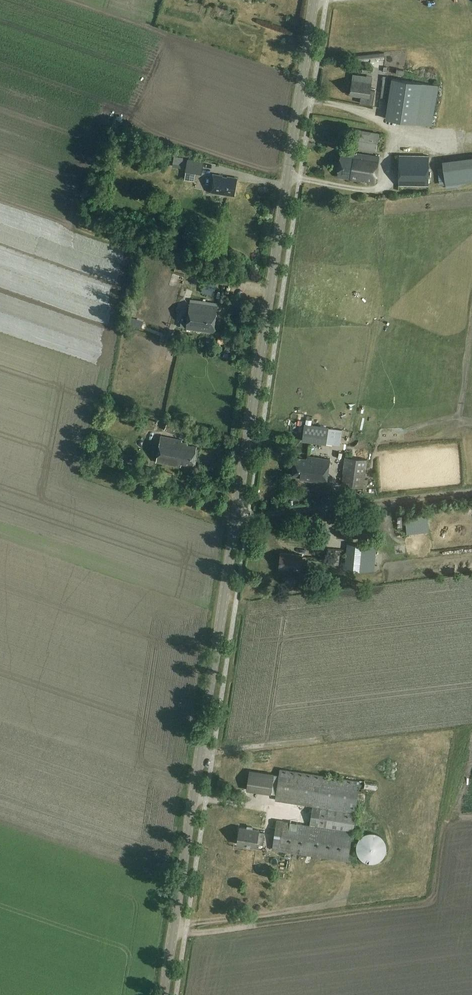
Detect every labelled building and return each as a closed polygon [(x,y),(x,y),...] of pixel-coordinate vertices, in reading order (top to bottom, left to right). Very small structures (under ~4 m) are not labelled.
[(466,38),(471,35),(467,27),(462,29),(466,38)] [(438,84),(392,77),(386,117),(432,125),(438,84)] [(371,83),(352,80),(350,95),(361,96),(360,103),(373,105),(375,91),(370,90),(371,83)] [(356,130),(354,146),(376,149),(378,133),(356,130)] [(379,157),(342,151),(338,177),(375,183),(379,157)] [(429,156),(399,155),(399,184),(429,185),(429,156)] [(443,161),(446,184),(471,181),(471,157),(443,161)] [(203,162),(187,160),(185,172),(201,174),(203,162)] [(237,179),(214,175),(211,192),(234,196),(237,179)] [(387,190),(397,189),(396,179),(386,180),(387,190)] [(216,284),(204,281),(202,292),(213,295),(216,284)] [(217,306),(190,302),(186,329),(214,333),(217,306)] [(191,335),(177,333),(176,338),(173,338),(172,342),(190,344),(191,335)] [(186,428),(167,421),(164,429),(183,436),(186,428)] [(328,427),(304,424),(302,441),(326,444),(328,427)] [(342,430),(328,428),(326,443),(340,445),(342,430)] [(182,440),(161,436),(156,462),(181,467),(181,463),(193,465),(197,446),(188,444),(188,442),(182,441),(182,440)] [(352,454),(346,454),(342,484),(367,488),(368,480),(369,480),(370,472),(365,471),(367,460),(351,458),(352,454)] [(330,459),(308,456),(308,458),(295,456),(292,475),(305,477),(304,480),(324,483),(326,475),(327,475),(330,459)] [(128,457),(124,457),(123,463),(134,466),(135,462),(128,460),(128,457)] [(374,546),(346,543),(344,570),(372,572),(374,546)] [(302,555),(281,552),(279,568),(300,571),(302,555)] [(359,781),(280,769),(276,800),(313,806),(310,825),(283,821),(281,836),(275,835),(273,849),(347,860),(359,781)] [(274,774),(250,771),(247,790),(271,793),(274,774)] [(259,830),(240,827),(237,844),(256,847),(257,844),(263,844),(263,842),(267,843),(268,836),(264,836),(265,832),(259,831),(259,830)] [(357,844),(356,850),(358,856),(362,860),(368,862),(374,863),(379,861),(383,857),(386,851),(386,845),(384,840),(380,836),(375,833),(369,833),(363,835),(359,839),(357,844)] [(256,855),(257,849),(238,846),(237,852),(256,855)]
